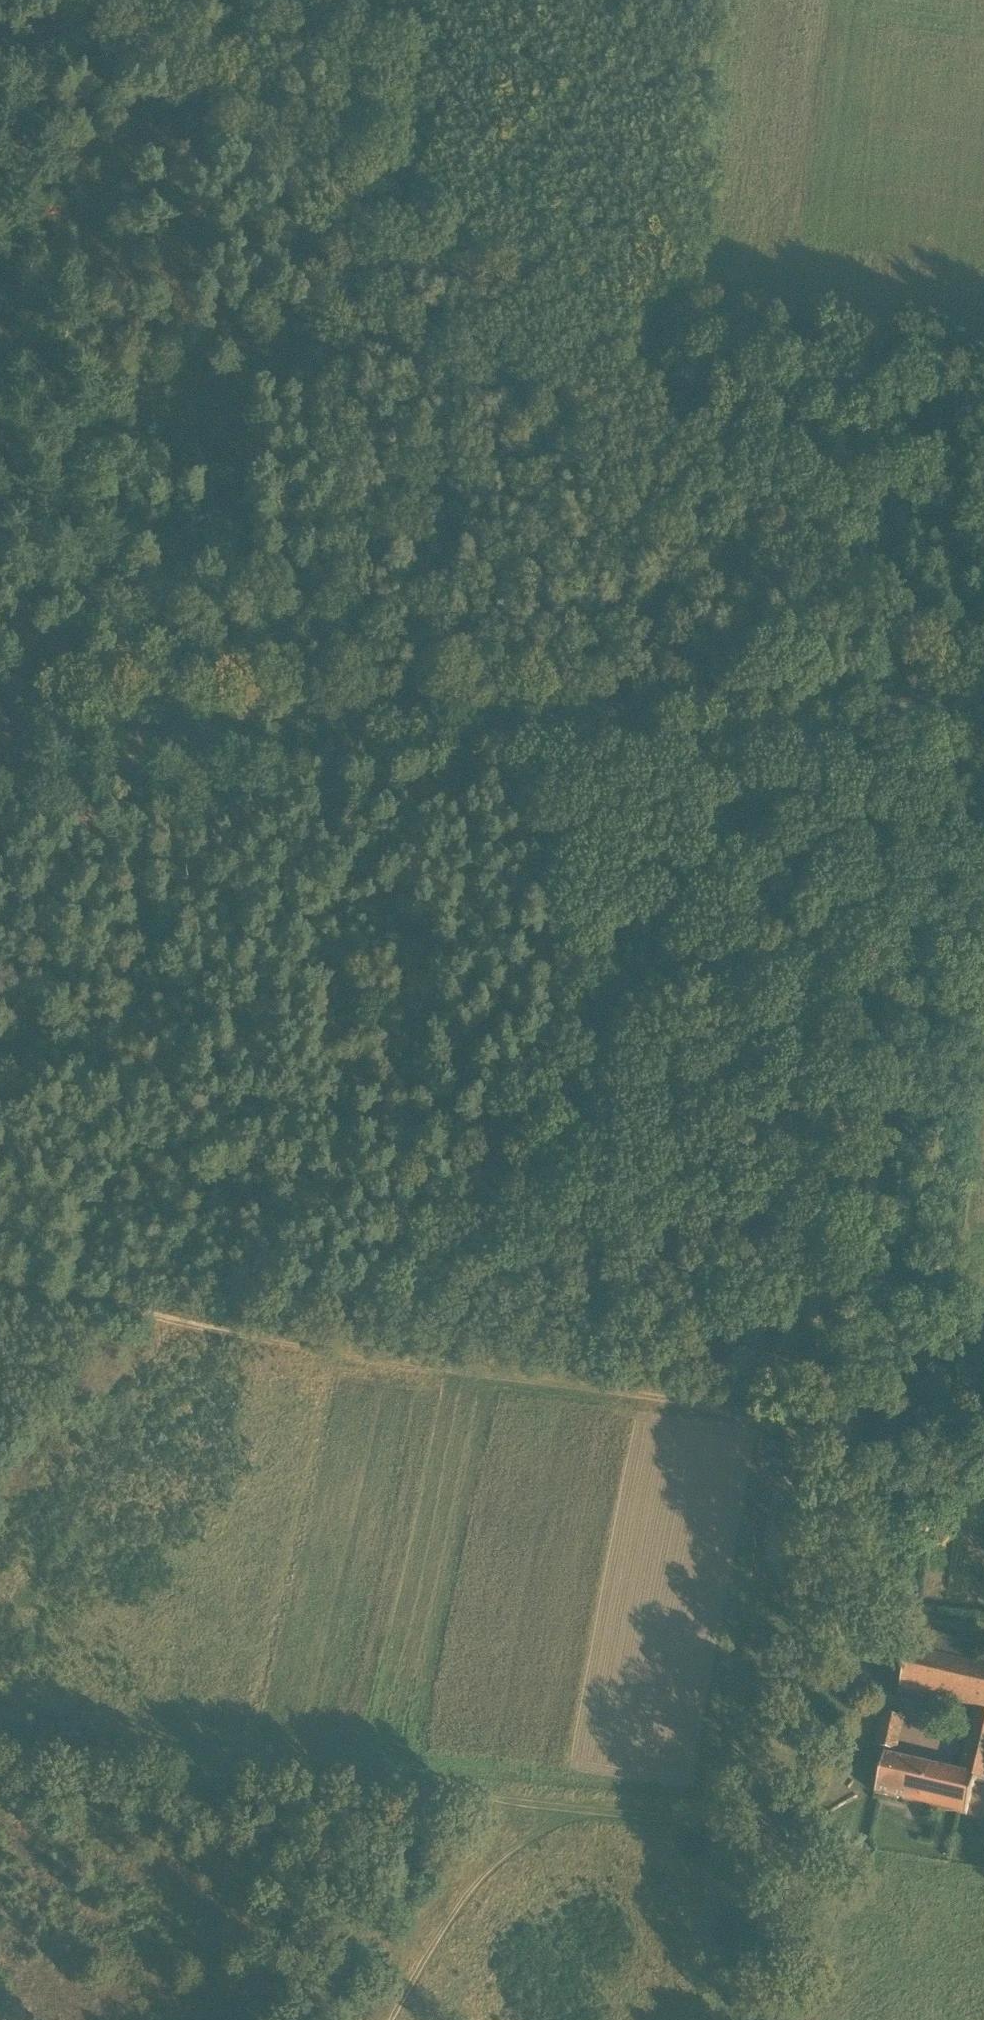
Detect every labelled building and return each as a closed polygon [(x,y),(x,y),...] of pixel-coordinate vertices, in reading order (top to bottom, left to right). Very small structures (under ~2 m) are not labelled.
[(930,1656),(910,1651),(900,1690),(967,1706),(974,1708),(958,1773),(885,1755),(876,1793),(967,1815),(975,1780),(983,1781),(983,1669),(930,1656)] [(896,1747),(900,1716),(878,1713),(874,1744),(896,1747)]
